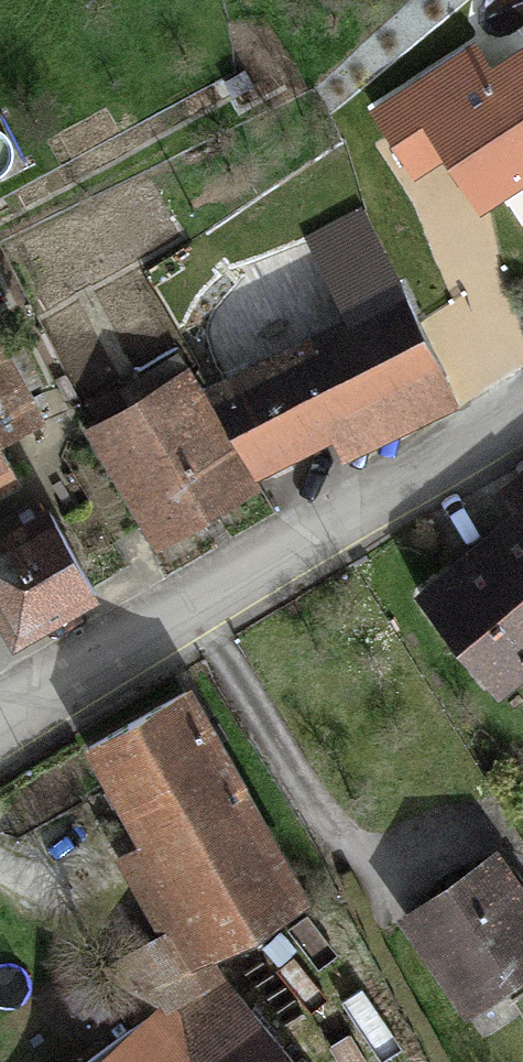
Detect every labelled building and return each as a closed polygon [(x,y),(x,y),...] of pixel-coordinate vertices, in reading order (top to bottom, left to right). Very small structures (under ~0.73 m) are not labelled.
[(369,105),(419,184),(468,153),(498,200),(522,184),(522,45),(512,52),(494,25),(369,105)] [(324,324),(210,381),(269,499),(482,392),(382,194),(283,243),(324,324)] [(43,471),(24,435),(65,413),(19,327),(0,337),(0,494),(43,471)] [(203,369),(91,435),(161,552),(269,499),(210,381),(203,369)] [(92,508),(7,559),(50,631),(135,581),(92,508)] [(439,581),(520,688),(522,685),(522,517),(439,581)] [(336,891),(202,677),(90,747),(147,836),(127,848),(175,923),(196,909),(228,959),(336,891)] [(411,912),(482,1021),(522,995),(522,839),(411,912)] [(90,1061),(303,1061),(240,982),(193,1019),(175,996),(90,1061)]
